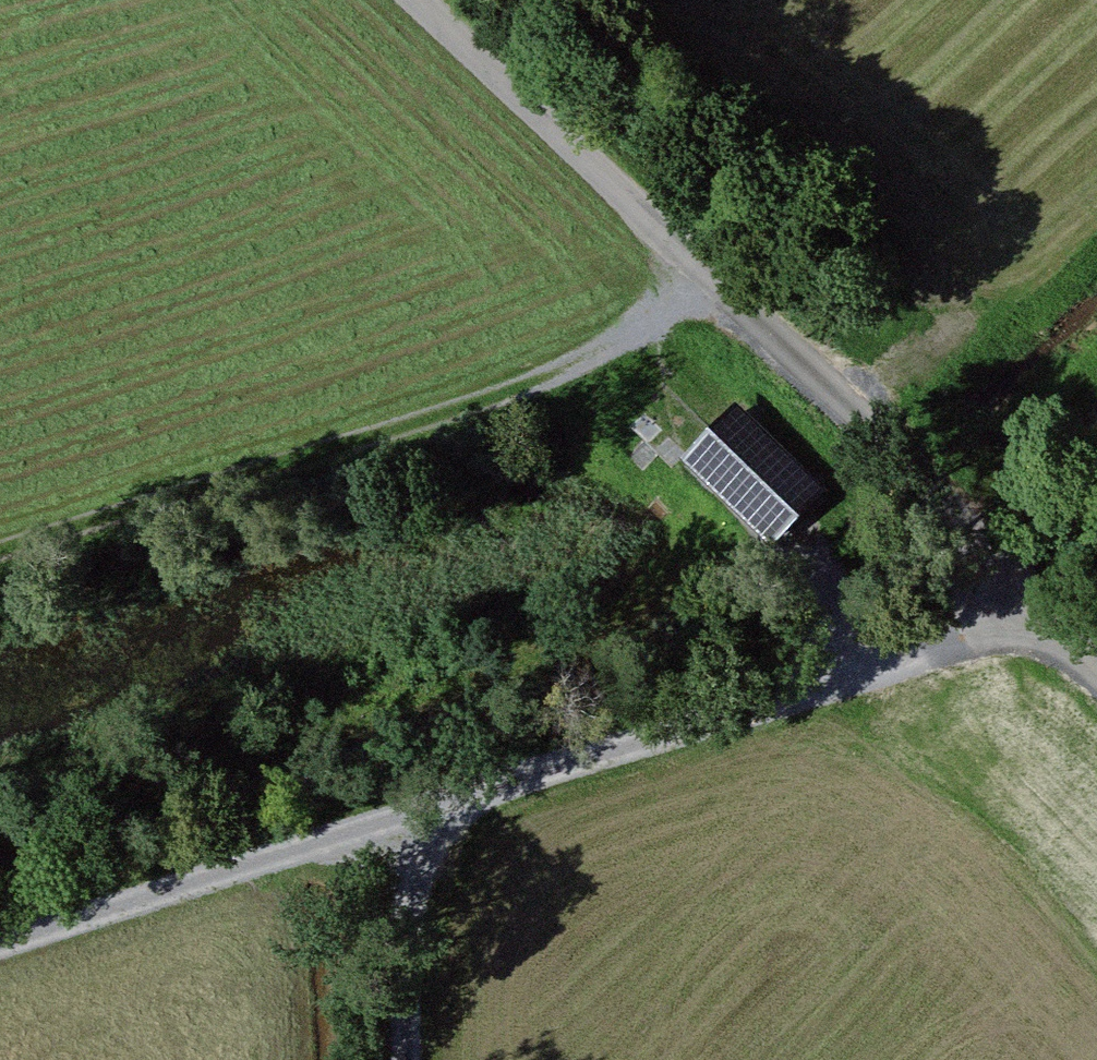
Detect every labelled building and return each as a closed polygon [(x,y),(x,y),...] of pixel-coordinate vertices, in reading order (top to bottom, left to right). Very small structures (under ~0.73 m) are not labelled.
[(821,488),(733,404),(680,460),(768,544),(821,488)]
